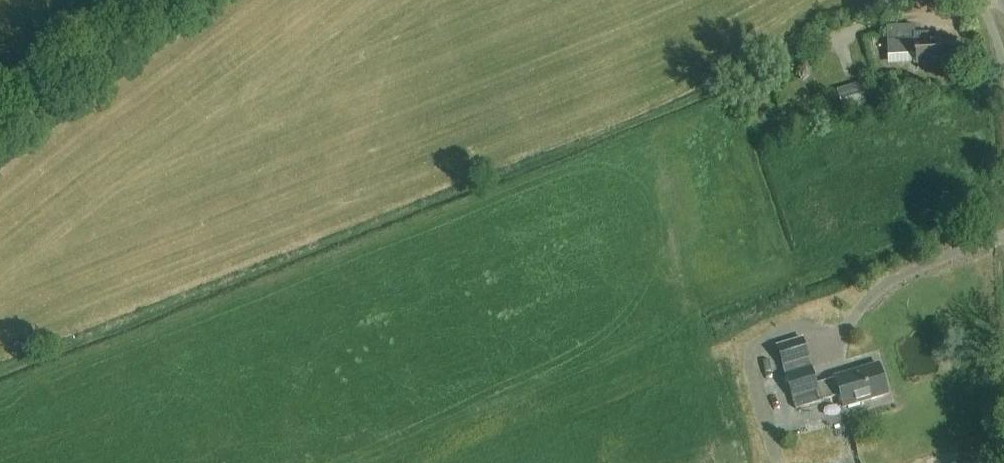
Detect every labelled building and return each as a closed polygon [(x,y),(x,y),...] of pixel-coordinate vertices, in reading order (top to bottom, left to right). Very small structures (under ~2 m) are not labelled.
[(915,26),(886,27),(888,56),(917,55),(917,66),(918,68),(929,67),(929,65),(932,65),(957,64),(956,40),(931,41),(930,34),(916,34),(915,26)] [(860,82),(837,89),(844,112),(867,105),(860,82)] [(782,377),(790,400),(794,411),(818,404),(840,397),(844,409),(886,397),(877,366),(813,384),(809,369),(800,340),(774,348),(782,377)]
